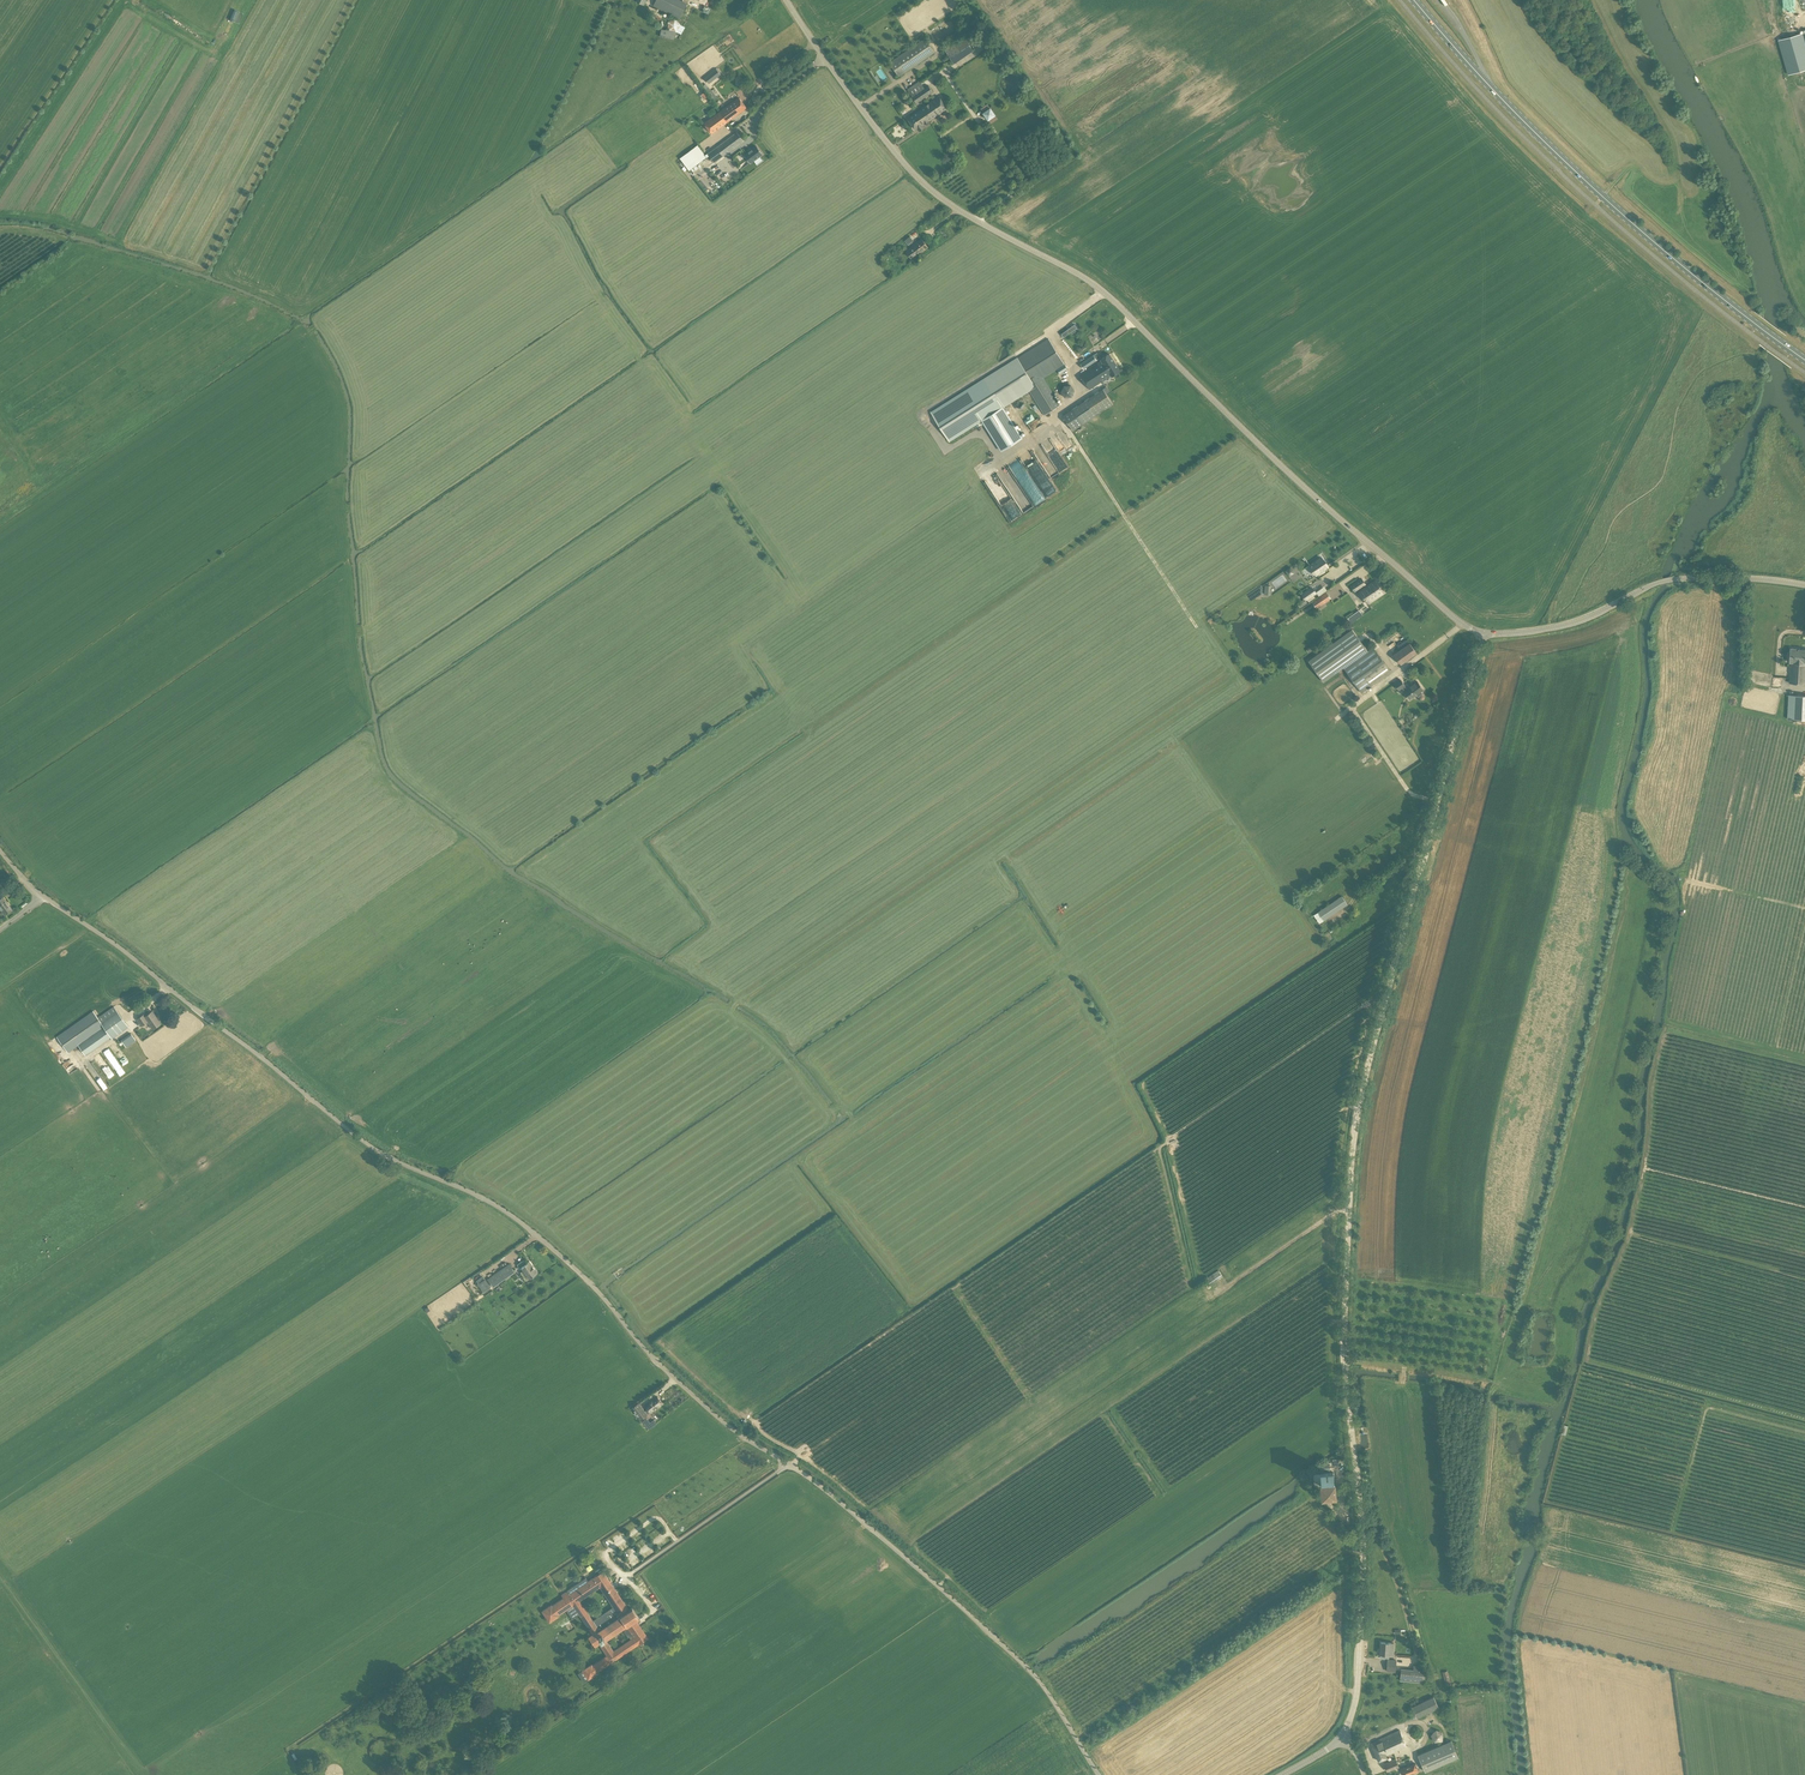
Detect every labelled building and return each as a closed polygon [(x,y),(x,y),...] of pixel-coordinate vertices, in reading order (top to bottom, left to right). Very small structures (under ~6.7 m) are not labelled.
[(653,6),(680,19),(688,3),(681,0),(656,0),(653,6)] [(660,36),(674,39),(675,32),(662,29),(660,36)] [(1778,40),(1788,75),(1804,70),(1804,41),(1803,33),(1778,40)] [(964,36),(944,50),(950,59),(952,62),(972,49),(964,36)] [(889,62),(899,76),(935,52),(925,38),(889,62)] [(717,69),(705,78),(709,84),(721,75),(717,69)] [(924,88),(919,81),(919,82),(907,89),(916,103),(933,92),(928,85),(924,88)] [(947,109),(939,96),(924,106),(928,112),(925,115),(929,121),(947,109)] [(720,112),(727,122),(747,108),(739,97),(720,112)] [(981,109),(991,124),(998,119),(987,104),(981,109)] [(910,115),(907,117),(915,129),(917,128),(919,131),(924,128),(922,125),(924,123),(924,124),(929,121),(925,115),(928,112),(924,106),(921,108),(922,108),(910,116),(910,115)] [(727,122),(720,112),(704,123),(712,133),(727,122)] [(708,154),(714,162),(743,141),(737,132),(708,154)] [(698,144),(680,158),(689,170),(707,157),(698,144)] [(745,155),(751,163),(755,160),(756,161),(759,158),(758,157),(762,154),(756,146),(745,155)] [(904,240),(909,245),(914,241),(910,235),(904,240)] [(919,253),(928,247),(922,239),(913,246),(907,251),(912,258),(918,253),(919,253)] [(1075,325),(1061,334),(1063,338),(1071,332),(1072,334),(1076,331),(1075,329),(1077,328),(1075,325)] [(1006,365),(984,379),(931,412),(933,414),(949,441),(981,420),(1003,406),(1029,390),(1044,415),(1061,405),(1043,377),(1056,369),(1064,364),(1048,338),(1006,365)] [(1101,360),(1079,374),(1089,390),(1111,376),(1111,377),(1120,370),(1109,353),(1100,359),(1101,360)] [(1083,369),(1097,360),(1094,355),(1080,364),(1083,369)] [(1064,364),(1056,369),(1059,374),(1067,369),(1064,364)] [(1061,387),(1064,397),(1075,393),(1071,383),(1061,387)] [(1103,389),(1063,415),(1073,431),(1113,404),(1103,389)] [(1003,406),(981,420),(1001,451),(1023,438),(1003,406)] [(1051,491),(1053,490),(1036,459),(1029,463),(1029,462),(1027,463),(1041,491),(1049,487),(1051,491)] [(986,479),(1009,520),(1029,509),(1020,494),(1024,492),(1016,478),(1011,482),(1003,469),(997,472),(1014,501),(1008,504),(991,476),(986,479)] [(1312,573),(1312,574),(1313,574),(1314,574),(1315,574),(1316,575),(1318,573),(1319,575),(1324,572),(1325,572),(1325,571),(1325,570),(1325,569),(1324,569),(1328,566),(1321,557),(1310,566),(1311,572),(1311,573),(1312,573)] [(1383,592),(1375,580),(1366,586),(1361,579),(1351,586),(1354,591),(1358,589),(1368,603),(1383,592)] [(1315,593),(1312,587),(1302,594),(1306,599),(1315,593)] [(1312,602),(1316,608),(1320,605),(1320,606),(1331,598),(1326,592),(1312,602)] [(1297,604),(1300,608),(1307,603),(1304,599),(1297,604)] [(1347,616),(1350,622),(1363,615),(1360,609),(1347,616)] [(1367,650),(1352,629),(1308,660),(1323,682),(1338,671),(1343,668),(1367,650)] [(1410,643),(1395,653),(1401,663),(1418,652),(1413,645),(1412,646),(1410,643)] [(1391,671),(1373,647),(1367,650),(1343,668),(1361,693),(1391,671)] [(1790,663),(1790,672),(1799,672),(1800,663),(1798,663),(1799,657),(1799,658),(1799,656),(1801,656),(1801,649),(1791,648),(1790,663)] [(1801,649),(1801,656),(1799,656),(1799,658),(1799,657),(1798,663),(1800,663),(1799,672),(1790,672),(1789,683),(1804,684),(1804,649),(1801,649)] [(1423,689),(1418,680),(1407,688),(1405,685),(1405,684),(1401,678),(1395,682),(1399,688),(1402,686),(1404,689),(1404,690),(1409,698),(1416,693),(1418,696),(1422,693),(1421,691),(1423,689)] [(1788,694),(1787,719),(1804,719),(1804,695),(1788,694)] [(2,908),(4,907),(8,912),(13,909),(9,903),(12,901),(8,895),(5,890),(0,893),(0,905),(2,908)] [(1347,904),(1342,896),(1318,912),(1314,914),(1319,922),(1323,919),(1323,920),(1347,904)] [(56,1036),(68,1052),(78,1045),(85,1055),(111,1037),(112,1038),(128,1026),(114,1006),(97,1017),(93,1010),(56,1036)] [(161,1023),(152,1011),(145,1016),(144,1014),(137,1019),(141,1025),(147,1021),(153,1028),(161,1023)] [(136,1040),(131,1033),(121,1040),(126,1047),(136,1040)] [(103,1052),(116,1072),(122,1068),(110,1048),(103,1052)] [(521,1267),(529,1278),(537,1272),(529,1262),(527,1263),(524,1260),(517,1265),(520,1268),(521,1267)] [(509,1263),(487,1279),(493,1288),(515,1272),(509,1263)] [(1218,1270),(1206,1279),(1210,1285),(1223,1277),(1218,1270)] [(477,1284),(483,1292),(491,1286),(485,1278),(477,1284)] [(456,1305),(473,1306),(473,1289),(462,1289),(461,1295),(456,1295),(456,1302),(456,1305)] [(658,1396),(645,1406),(648,1409),(645,1411),(639,1403),(632,1408),(642,1419),(648,1414),(662,1403),(658,1396)] [(1335,1485),(1334,1474),(1334,1471),(1319,1472),(1320,1487),(1335,1485)] [(1327,1494),(1322,1498),(1329,1507),(1334,1504),(1327,1494)] [(551,1604),(541,1610),(549,1622),(559,1615),(566,1610),(571,1619),(579,1614),(592,1634),(591,1633),(588,1637),(595,1647),(599,1644),(606,1655),(592,1664),(592,1663),(581,1670),(588,1680),(598,1673),(597,1672),(648,1637),(635,1619),(638,1617),(632,1607),(629,1609),(603,1571),(588,1581),(585,1577),(567,1590),(567,1591),(561,1595),(563,1597),(552,1605),(551,1604)] [(1380,1654),(1380,1658),(1384,1658),(1388,1658),(1389,1654),(1394,1654),(1395,1643),(1380,1642),(1380,1654)] [(1395,1671),(1396,1660),(1388,1659),(1387,1670),(1395,1671)] [(467,1668),(471,1673),(481,1666),(478,1661),(467,1668)] [(1403,1667),(1401,1679),(1427,1682),(1428,1670),(1403,1667)] [(1442,1672),(1445,1686),(1451,1684),(1447,1670),(1442,1672)] [(1433,1696),(1411,1706),(1417,1718),(1439,1707),(1433,1696)] [(1440,1729),(1431,1733),(1435,1742),(1444,1738),(1440,1729)] [(1387,1756),(1407,1747),(1399,1730),(1371,1743),(1378,1761),(1387,1758),(1387,1756)] [(1424,1771),(1451,1760),(1458,1757),(1451,1740),(1417,1754),(1424,1771)] [(1399,1766),(1396,1759),(1384,1764),(1387,1771),(1399,1766)] [(1403,1774),(1406,1774),(1419,1771),(1416,1762),(1400,1767),(1403,1774)]
